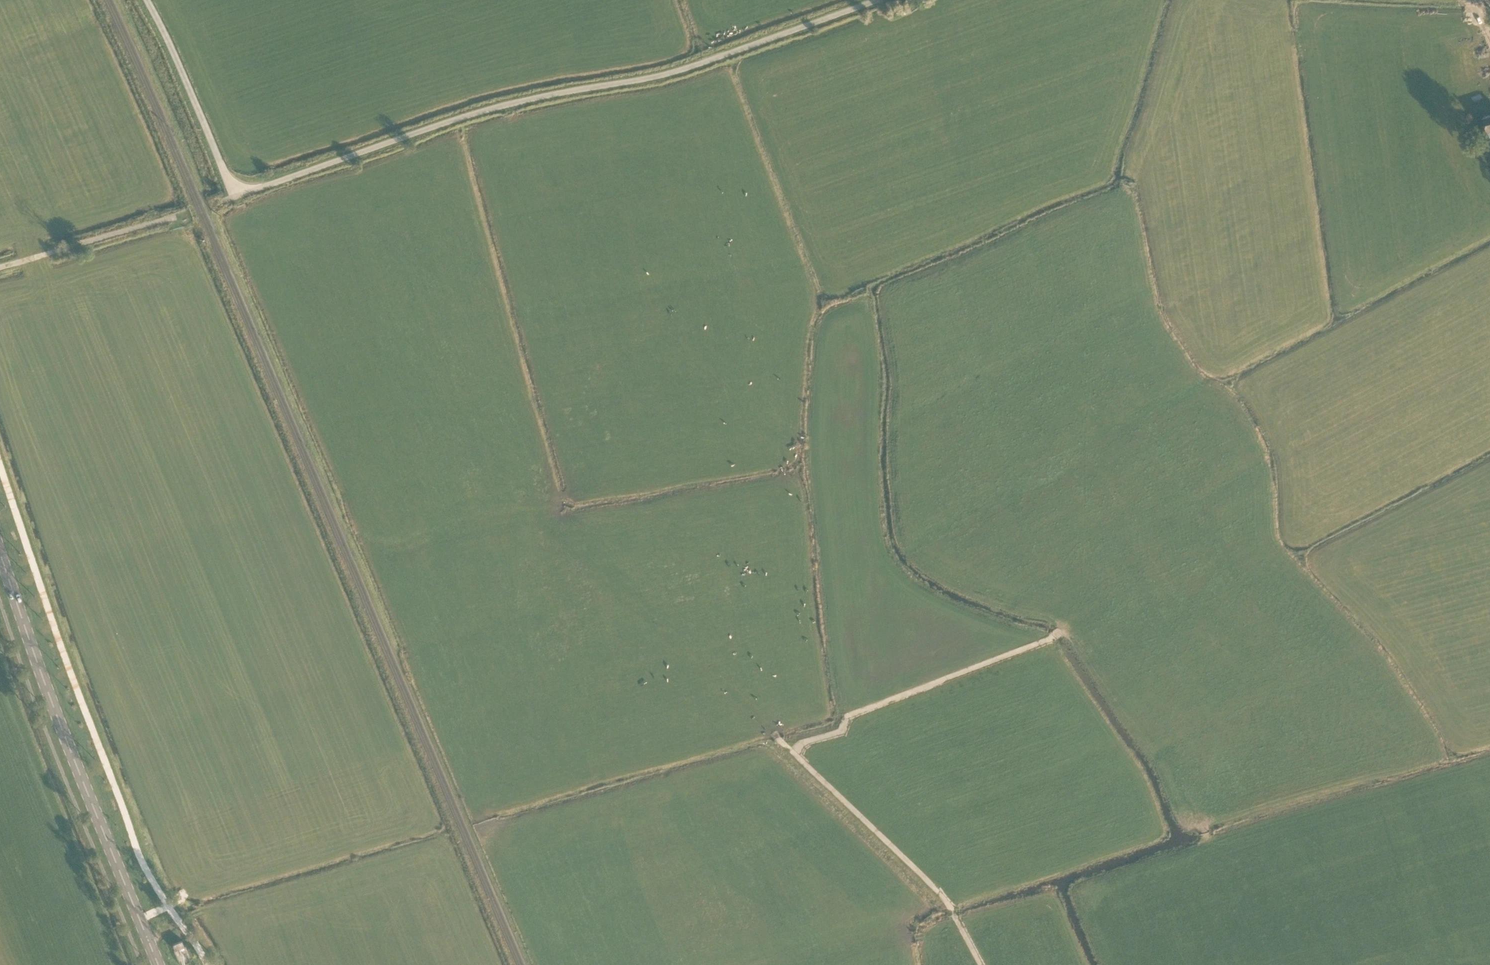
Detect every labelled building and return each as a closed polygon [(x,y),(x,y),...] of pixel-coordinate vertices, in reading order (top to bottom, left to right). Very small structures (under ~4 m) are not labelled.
[(1482,117),(1487,131),(1489,130),(1489,114),(1482,117)] [(184,946),(181,941),(172,944),(174,950),(184,946)]
